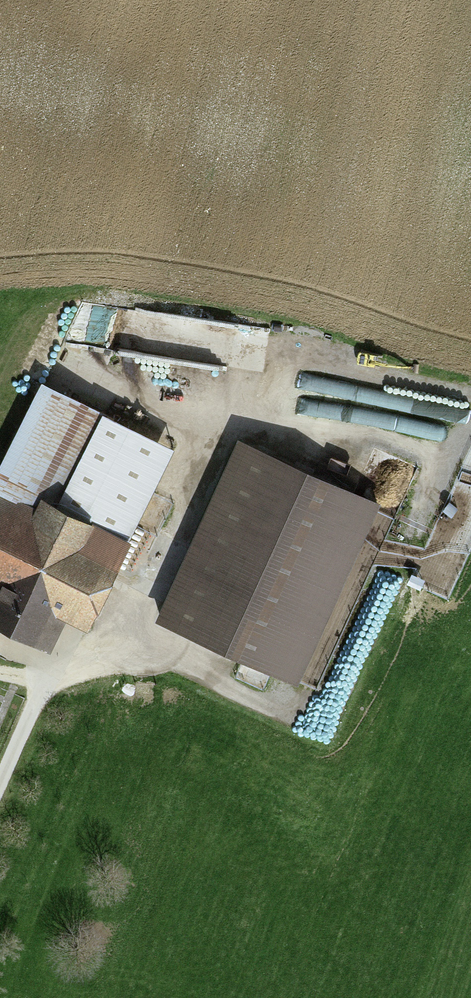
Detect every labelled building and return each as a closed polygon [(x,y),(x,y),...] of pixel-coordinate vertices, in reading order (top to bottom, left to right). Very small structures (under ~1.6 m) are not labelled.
[(42,383),(0,468),(0,577),(4,579),(0,588),(0,620),(36,638),(41,628),(52,634),(62,611),(87,623),(174,448),(42,383)] [(378,504),(241,442),(161,618),(298,680),(378,504)] [(470,549),(470,444),(409,582),(429,591),(448,599),(470,549)]
